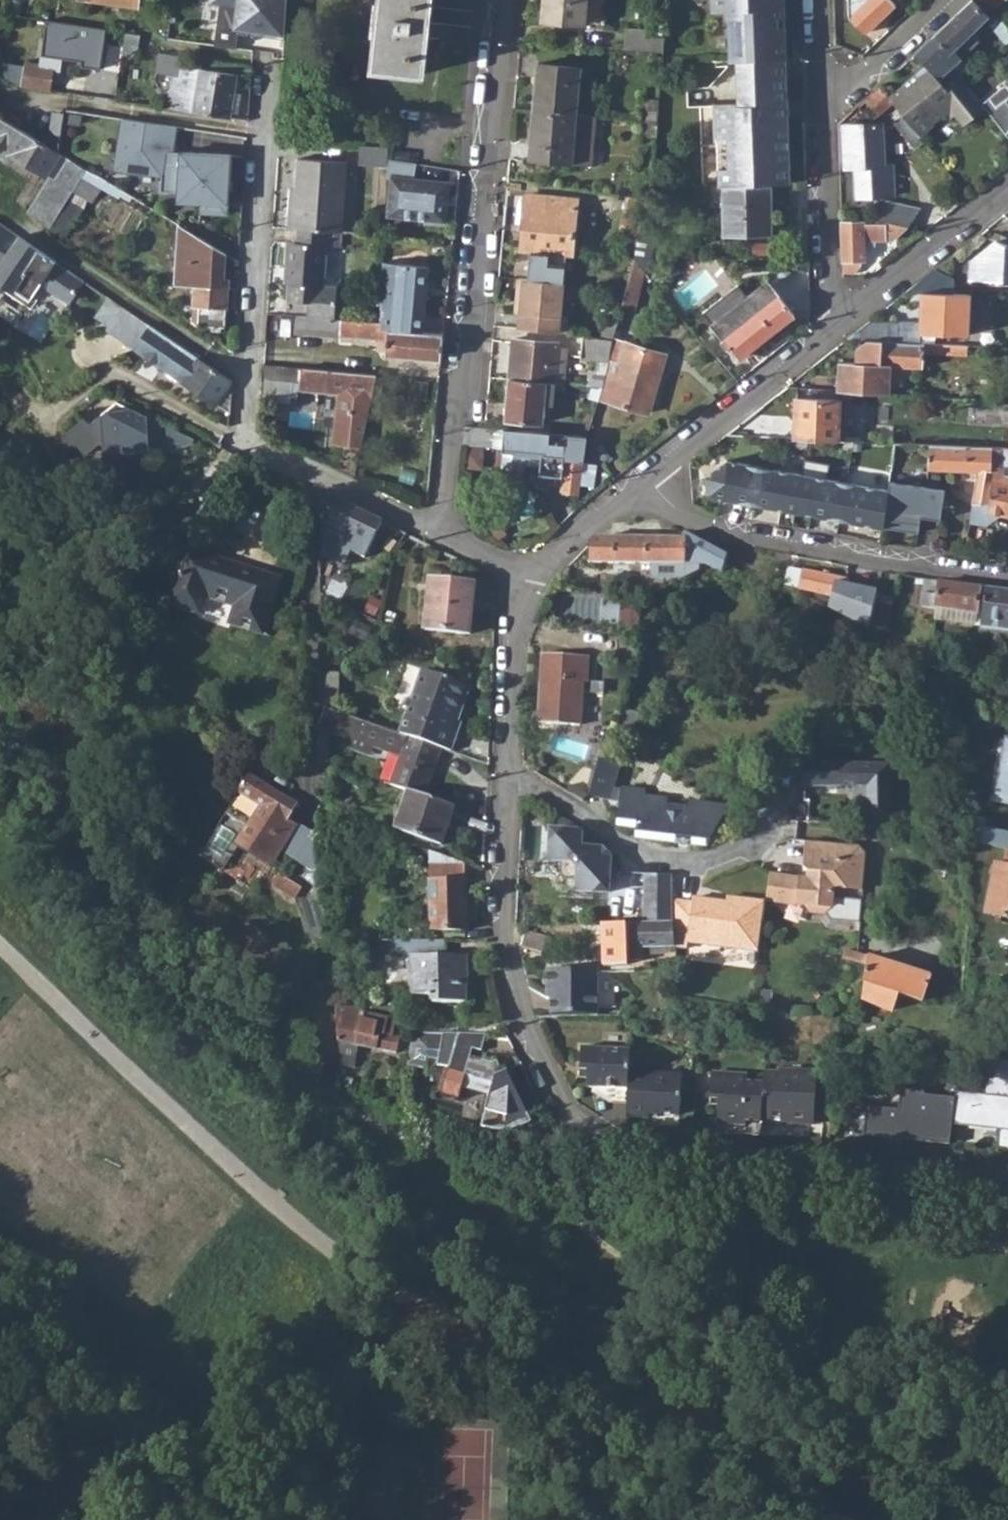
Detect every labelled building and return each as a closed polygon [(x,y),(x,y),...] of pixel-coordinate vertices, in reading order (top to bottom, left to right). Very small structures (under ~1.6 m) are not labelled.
[(285,30),(287,0),(212,0),(212,1),(223,2),(219,29),(240,32),(250,33),(250,27),(285,30)] [(424,74),(431,0),(381,0),(374,67),(424,74)] [(585,24),(588,0),(544,0),(542,20),(585,24)] [(785,57),(782,0),(709,0),(709,9),(727,9),(729,58),(734,58),(785,57)] [(865,32),(895,4),(892,0),(848,0),(849,14),(865,32)] [(1007,44),(1007,43),(1007,28),(993,10),(985,0),(972,0),(915,53),(921,60),(926,65),(932,73),(948,59),(944,54),(948,51),(950,53),(986,19),(1007,44)] [(993,10),(1004,0),(985,0),(993,10)] [(101,68),(107,27),(47,19),(42,53),(82,58),(81,65),(101,68)] [(622,47),(662,51),(662,45),(663,31),(624,27),(622,47)] [(238,48),(240,32),(219,29),(217,45),(238,48)] [(154,70),(173,72),(170,90),(159,95),(168,107),(228,117),(229,110),(232,92),(236,73),(174,63),(175,53),(157,51),(154,70)] [(785,57),(734,58),(735,89),(743,80),(785,78),(785,57)] [(27,63),(24,83),(54,88),(58,63),(28,58),(27,63)] [(11,74),(24,83),(27,63),(6,59),(11,74)] [(921,60),(913,67),(917,72),(926,65),(921,60)] [(535,109),(577,113),(581,66),(538,61),(535,109)] [(901,114),(921,138),(935,128),(933,126),(944,117),(949,122),(954,116),(962,127),(984,109),(979,103),(951,68),(938,80),(932,73),(926,65),(917,72),(919,75),(890,100),(892,102),(901,114)] [(785,78),(743,80),(735,89),(736,104),(711,105),(712,139),(715,139),(716,184),(721,184),(769,182),(790,182),(785,78)] [(979,103),(984,109),(1004,133),(1007,137),(1007,136),(1005,132),(1007,130),(1007,85),(1006,82),(979,103)] [(858,107),(868,121),(892,102),(890,100),(880,88),(858,107)] [(238,93),(232,92),(229,110),(235,111),(238,93)] [(644,120),(655,120),(657,102),(645,100),(644,120)] [(529,158),(591,164),(596,115),(577,113),(535,109),(529,158)] [(922,140),(921,138),(901,114),(893,121),(914,147),(922,140)] [(173,152),(178,126),(123,116),(119,145),(127,147),(124,166),(163,172),(162,190),(179,191),(179,200),(201,201),(200,212),(229,214),(232,155),(173,152)] [(52,178),(67,157),(63,154),(60,153),(1,117),(0,118),(0,154),(3,156),(7,150),(52,178)] [(883,123),(842,124),(844,168),(854,167),(855,197),(894,196),(893,164),(885,165),(883,123)] [(388,145),(361,144),(360,163),(388,164),(388,157),(388,145)] [(30,210),(50,223),(86,168),(67,157),(52,178),(30,210)] [(386,214),(442,221),(448,183),(414,179),(416,162),(388,157),(388,164),(387,177),(392,177),(386,214)] [(296,159),(293,186),(292,211),(287,211),(286,227),(296,228),(333,230),(342,231),(346,162),(296,159)] [(50,223),(63,233),(99,176),(86,168),(50,223)] [(770,232),(769,182),(721,184),(723,234),(770,232)] [(530,249),(527,278),(563,282),(565,252),(570,252),(577,198),(525,192),(520,248),(530,249)] [(878,219),(908,226),(919,208),(883,200),(878,219)] [(865,245),(865,239),(877,239),(893,239),(908,226),(878,219),(876,225),(864,224),(864,219),(841,220),(843,271),(853,271),(861,263),(860,259),(865,259),(865,245)] [(0,221),(0,279),(31,300),(42,283),(69,302),(85,279),(0,221)] [(196,325),(224,327),(226,287),(222,286),(225,253),(222,251),(179,225),(175,284),(193,285),(191,320),(196,325)] [(322,284),(326,246),(331,245),(333,230),(296,228),(295,242),(285,241),(282,281),(286,282),(285,298),(326,301),(327,284),(322,284)] [(633,258),(645,271),(652,261),(656,237),(638,234),(633,258)] [(1002,278),(1003,272),(1007,272),(1007,243),(996,238),(973,254),(972,277),(1002,278)] [(621,306),(634,310),(645,271),(633,258),(627,286),(621,306)] [(379,328),(423,333),(428,267),(381,263),(378,323),(380,323),(379,328)] [(922,290),(955,292),(956,278),(935,268),(906,290),(922,290)] [(527,278),(518,278),(516,300),(520,301),(519,313),(518,328),(570,334),(572,315),(565,314),(568,282),(563,282),(527,278)] [(711,324),(739,359),(795,313),(767,280),(711,324)] [(867,339),(922,342),(921,332),(971,335),(974,292),(955,292),(922,290),(920,322),(870,318),(846,338),(867,339)] [(150,324),(109,296),(96,315),(111,325),(108,329),(135,346),(139,341),(150,324)] [(386,353),(440,360),(443,334),(423,333),(379,328),(380,323),(378,323),(296,314),(295,331),(387,339),(386,353)] [(135,346),(230,412),(231,379),(150,324),(139,341),(135,346)] [(596,373),(603,374),(612,339),(584,336),(580,358),(598,360),(596,373)] [(508,378),(553,383),(556,342),(511,338),(508,378)] [(597,398),(650,412),(666,353),(612,339),(603,374),(597,398)] [(922,342),(867,339),(856,349),(855,362),(840,362),(839,389),(889,393),(891,365),(924,368),(924,352),(926,343),(922,342)] [(956,344),(926,343),(924,352),(955,354),(956,344)] [(348,395),(371,398),(376,375),(262,363),(261,378),(301,382),(301,389),(327,393),(328,389),(347,391),(348,395)] [(541,423),(543,404),(544,388),(552,389),(553,383),(508,378),(504,419),(541,423)] [(551,404),(552,389),(544,388),(543,404),(551,404)] [(796,436),(840,438),(841,399),(798,397),(796,436)] [(83,411),(67,425),(74,434),(86,451),(102,438),(105,442),(106,450),(150,448),(150,439),(156,439),(163,422),(117,399),(91,421),(83,411)] [(290,426),(313,428),(315,411),(291,409),(290,426)] [(163,422),(156,439),(174,447),(192,442),(194,438),(163,422)] [(463,425),(461,442),(493,445),(503,445),(501,467),(512,468),(512,474),(518,474),(524,470),(525,463),(556,465),(557,462),(563,463),(560,487),(580,490),(587,436),(463,425)] [(338,468),(354,475),(363,436),(354,434),(353,447),(343,445),(338,468)] [(974,502),(989,504),(994,446),(931,443),(929,468),(975,470),(974,502)] [(989,504),(974,502),(971,521),(988,523),(1001,512),(1007,514),(1007,447),(994,446),(989,504)] [(795,512),(840,520),(846,483),(827,479),(830,464),(805,460),(802,475),(795,512)] [(752,504),(759,467),(727,461),(706,478),(708,494),(712,497),(752,504)] [(752,504),(795,512),(802,475),(759,467),(752,504)] [(889,490),(885,528),(920,533),(922,517),(943,519),(946,489),(890,482),(889,490)] [(121,503),(143,514),(154,496),(131,483),(121,503)] [(840,520),(885,528),(889,490),(846,483),(840,520)] [(322,493),(321,560),(344,570),(358,540),(370,546),(381,521),(322,493)] [(708,564),(723,573),(730,559),(687,534),(684,540),(597,538),(591,544),(592,563),(708,564)] [(233,626),(263,636),(280,580),(188,550),(171,607),(202,616),(209,598),(239,608),(233,626)] [(847,601),(852,582),(792,569),(788,586),(801,592),(847,601)] [(927,580),(924,595),(939,596),(941,582),(927,580)] [(429,630),(474,633),(478,583),(433,581),(429,630)] [(980,586),(941,582),(939,596),(924,595),(922,608),(977,615),(980,586)] [(982,628),(1007,632),(1007,589),(987,587),(982,628)] [(876,625),(889,629),(894,596),(881,593),(876,625)] [(612,626),(645,627),(646,596),(627,595),(628,602),(612,602),(612,626)] [(538,725),(580,727),(583,684),(588,684),(589,657),(542,655),(538,725)] [(423,667),(402,732),(444,747),(453,750),(464,720),(456,717),(469,682),(423,667)] [(411,792),(426,797),(444,747),(402,732),(329,706),(322,726),(333,731),(350,738),(374,746),(402,757),(392,785),(411,792)] [(611,731),(627,736),(635,712),(619,708),(611,731)] [(1007,805),(1007,737),(996,802),(1007,805)] [(370,755),(374,746),(350,738),(347,747),(370,755)] [(590,796),(610,800),(613,790),(619,762),(600,756),(590,796)] [(795,786),(836,787),(848,787),(869,787),(869,826),(895,829),(893,783),(892,764),(803,762),(795,786)] [(239,840),(273,862),(281,850),(310,869),(323,868),(321,838),(297,822),(295,825),(287,820),(299,803),(251,774),(241,793),(261,805),(239,840)] [(621,786),(620,791),(620,803),(618,825),(636,826),(636,838),(707,846),(727,806),(692,803),(691,808),(666,806),(666,800),(645,797),(645,788),(621,786)] [(610,800),(620,803),(620,791),(613,790),(610,800)] [(426,797),(411,792),(397,830),(444,846),(458,807),(426,797)] [(1007,848),(1007,832),(983,827),(981,843),(1007,848)] [(581,892),(611,893),(613,859),(616,856),(610,846),(605,849),(584,849),(585,832),(553,832),(552,862),(563,862),(562,874),(569,880),(581,881),(581,892)] [(814,859),(815,843),(807,842),(805,864),(807,861),(809,860),(810,859),(811,859),(812,859),(813,859),(814,859)] [(865,902),(835,899),(836,888),(866,891),(868,855),(862,847),(815,843),(814,859),(813,859),(812,859),(811,859),(810,859),(809,860),(807,861),(805,864),(805,867),(809,874),(811,874),(813,874),(812,881),(771,878),(771,881),(767,902),(806,905),(813,913),(828,914),(834,921),(863,924),(865,902)] [(433,854),(434,931),(468,931),(467,865),(433,854)] [(1007,917),(1007,865),(997,863),(987,912),(1007,917)] [(645,902),(675,902),(675,877),(646,877),(645,902)] [(678,950),(692,952),(692,948),(759,956),(765,905),(738,901),(737,905),(728,904),(694,900),(694,905),(675,902),(675,922),(678,948),(678,950)] [(675,902),(645,902),(645,922),(675,922),(675,902)] [(606,923),(605,966),(631,965),(631,948),(678,948),(675,922),(645,922),(606,923)] [(524,946),(548,951),(552,936),(528,930),(524,946)] [(434,1003),(468,1003),(469,957),(448,956),(449,941),(394,940),(396,957),(416,957),(416,995),(434,996),(434,1003)] [(861,955),(845,950),(843,960),(859,965),(861,955)] [(869,967),(870,957),(861,955),(859,965),(869,967)] [(932,977),(870,957),(869,967),(867,985),(870,986),(864,1002),(887,1012),(893,993),(922,1005),(932,977)] [(599,967),(550,968),(550,986),(554,986),(554,999),(564,999),(565,1015),(601,1015),(600,1007),(618,1007),(617,970),(599,970),(599,967)] [(393,994),(393,1008),(403,1009),(403,993),(393,994)] [(564,999),(554,999),(555,1015),(565,1015),(564,999)] [(332,1002),(337,1035),(357,1036),(360,1010),(360,1005),(332,1002)] [(356,1051),(393,1054),(395,1034),(388,1033),(389,1021),(387,1018),(360,1010),(357,1036),(356,1051)] [(449,1064),(459,1032),(406,1029),(404,1064),(425,1066),(426,1056),(436,1058),(435,1062),(449,1064)] [(463,1076),(491,1084),(480,1124),(496,1128),(511,1128),(533,1120),(506,1067),(500,1067),(496,1059),(490,1062),(469,1055),(471,1048),(480,1050),(485,1033),(459,1032),(449,1064),(441,1091),(458,1095),(463,1076)] [(355,1066),(356,1051),(357,1036),(337,1035),(341,1064),(355,1066)] [(610,1095),(627,1096),(630,1071),(632,1048),(583,1044),(580,1067),(589,1067),(589,1075),(588,1085),(611,1087),(610,1095)] [(1007,1153),(1007,1061),(993,1058),(986,1096),(959,1091),(958,1098),(953,1126),(1001,1132),(997,1151),(1007,1153)] [(580,1074),(589,1075),(589,1067),(580,1067),(580,1074)] [(786,1127),(813,1127),(816,1072),(778,1070),(778,1073),(764,1072),(763,1084),(761,1122),(786,1124),(786,1127)] [(626,1116),(648,1119),(648,1115),(678,1118),(682,1076),(630,1071),(627,1096),(626,1116)] [(716,1124),(745,1126),(745,1122),(761,1122),(763,1084),(745,1084),(747,1076),(710,1073),(709,1101),(718,1101),(716,1124)] [(344,1080),(353,1084),(354,1077),(343,1074),(344,1080)] [(865,1136),(950,1145),(953,1126),(958,1098),(926,1095),(926,1091),(902,1089),(900,1110),(868,1107),(865,1136)]
